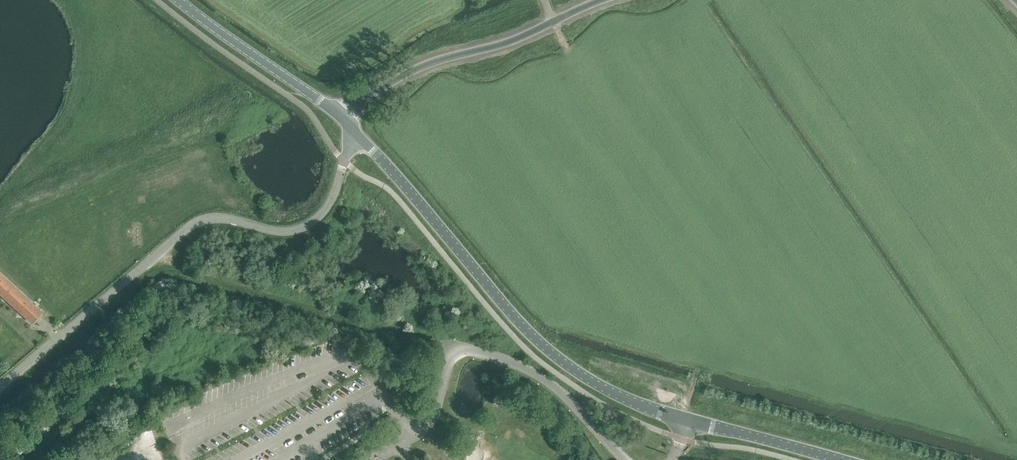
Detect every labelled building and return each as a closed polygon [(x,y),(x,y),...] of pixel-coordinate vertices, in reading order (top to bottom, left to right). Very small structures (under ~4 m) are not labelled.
[(32,322),(42,311),(0,273),(0,294),(32,322)]
